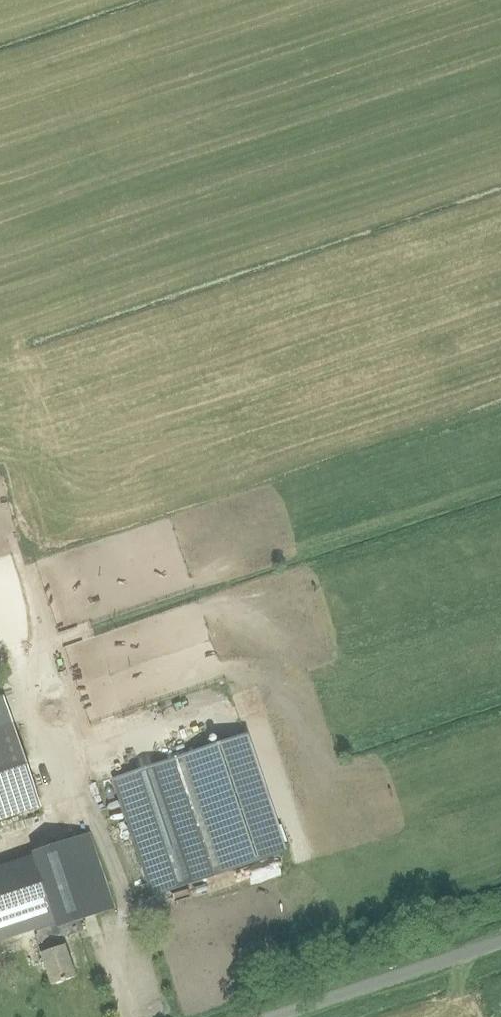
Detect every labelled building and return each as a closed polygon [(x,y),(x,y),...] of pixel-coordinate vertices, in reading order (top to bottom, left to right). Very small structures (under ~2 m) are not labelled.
[(37,809),(10,727),(0,730),(0,821),(37,809)] [(248,734),(112,778),(151,897),(287,852),(248,734)] [(114,909),(88,834),(32,853),(42,883),(0,897),(0,942),(41,928),(48,950),(40,953),(51,986),(76,977),(65,945),(63,946),(60,939),(85,931),(81,920),(114,909)]
